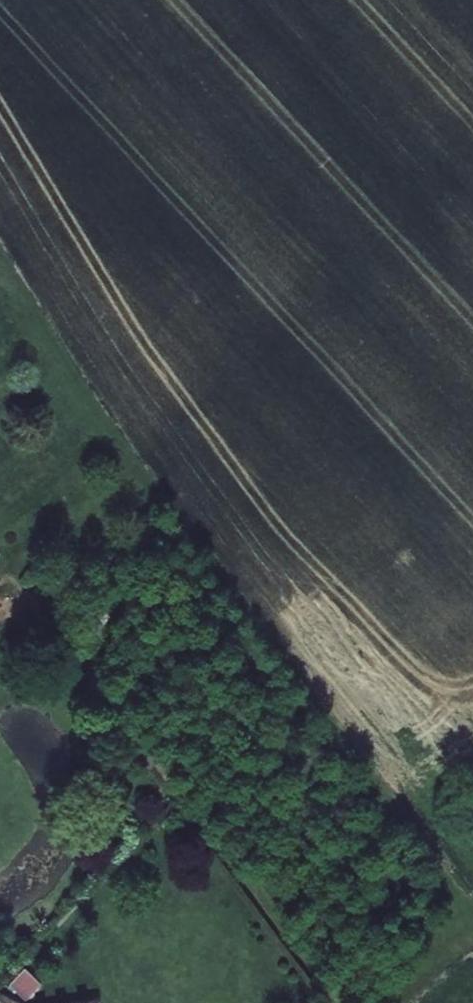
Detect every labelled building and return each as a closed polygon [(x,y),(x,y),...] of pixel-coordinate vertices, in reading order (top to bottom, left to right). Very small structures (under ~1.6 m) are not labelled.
[(25,968),(9,984),(26,1001),(42,984),(25,968)]
